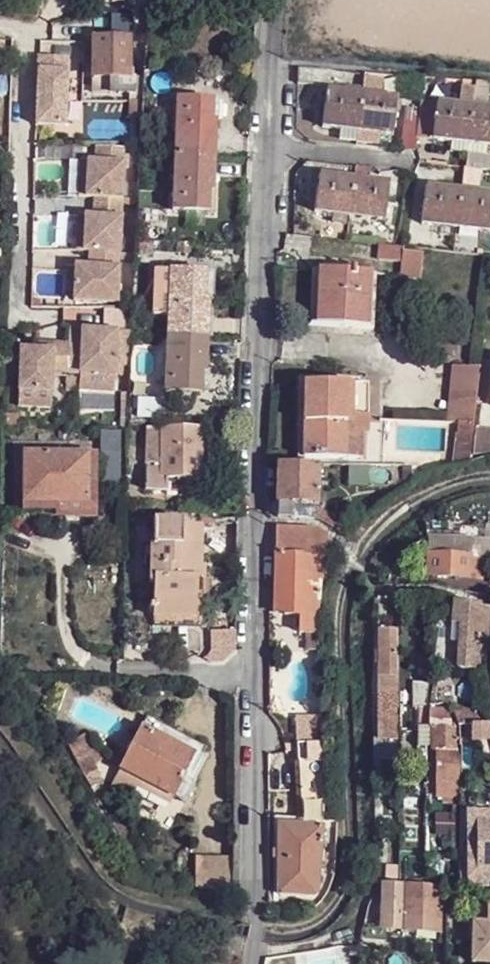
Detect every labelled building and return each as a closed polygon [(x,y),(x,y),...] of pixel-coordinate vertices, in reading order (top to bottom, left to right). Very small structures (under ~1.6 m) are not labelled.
[(90,40),(75,40),(75,76),(91,76),(91,92),(109,93),(109,94),(128,93),(128,38),(90,39),(90,40)] [(37,43),(37,55),(68,55),(68,43),(37,43)] [(32,57),(34,124),(66,123),(65,57),(32,57)] [(301,71),(301,85),(329,88),(331,72),(301,71)] [(418,153),(419,139),(453,142),(488,146),(489,146),(489,110),(487,110),(489,91),(476,89),(477,81),(465,80),(462,106),(423,103),(422,115),(407,114),(403,152),(418,153)] [(477,81),(476,89),(489,91),(489,83),(477,81)] [(329,93),(325,129),(344,130),(342,140),(359,142),(375,144),(376,135),(395,136),(398,100),(381,98),(364,96),(347,94),(329,93)] [(172,211),(192,211),(192,191),(208,191),(212,191),(214,121),(210,120),(194,120),(194,100),(175,99),(172,211)] [(210,101),(194,100),(194,120),(210,120),(210,101)] [(453,142),(452,152),(469,154),(470,153),(488,155),(488,146),(453,142)] [(79,163),(77,199),(93,199),(111,200),(112,185),(122,185),(123,149),(94,149),(94,164),(79,163)] [(470,153),(469,154),(468,169),(489,171),(489,155),(488,155),(470,153)] [(355,181),(320,177),(316,213),(335,216),(352,217),(368,219),(386,221),(390,185),(355,181)] [(112,185),(111,200),(121,201),(122,185),(112,185)] [(423,225),(441,227),(457,228),(474,230),(489,232),(489,196),(462,192),(428,188),(423,225)] [(207,212),(208,191),(192,191),(192,211),(207,212)] [(77,219),(75,255),(86,256),(109,257),(109,242),(119,242),(121,201),(111,200),(93,199),(92,220),(77,219)] [(109,242),(109,257),(119,257),(119,242),(109,242)] [(424,280),(426,253),(404,251),(405,247),(383,245),(381,262),(403,265),(402,278),(424,280)] [(72,270),(71,304),(107,306),(107,296),(117,295),(119,257),(109,257),(86,256),(85,271),(72,270)] [(314,325),(368,329),(371,261),(353,259),(351,272),(316,269),(314,325)] [(156,270),(153,315),(168,316),(170,271),(156,270)] [(168,316),(166,392),(186,393),(186,371),(202,372),(206,372),(208,298),(204,298),(205,272),(170,271),(168,316)] [(107,296),(107,306),(116,306),(117,295),(107,296)] [(102,312),(101,336),(115,336),(114,369),(123,370),(127,369),(129,312),(102,312)] [(17,354),(16,396),(48,397),(49,377),(65,377),(78,378),(113,379),(123,380),(123,370),(114,369),(115,336),(101,336),(66,334),(66,350),(49,349),(49,355),(36,355),(17,354)] [(473,461),(474,448),(483,364),(455,364),(450,420),(459,421),(457,455),(456,465),(473,461)] [(201,393),(202,372),(186,371),(186,393),(201,393)] [(78,378),(65,377),(64,396),(77,397),(77,394),(113,395),(113,379),(78,378)] [(309,384),(308,424),(350,423),(356,423),(357,383),(337,383),(309,384)] [(357,383),(356,423),(366,423),(372,423),(372,384),(364,383),(357,383)] [(308,424),(307,458),(350,459),(350,453),(350,440),(350,423),(308,424)] [(350,423),(350,440),(366,440),(367,431),(366,423),(356,423),(350,423)] [(147,428),(146,457),(162,457),(162,428),(147,428)] [(162,470),(162,478),(167,478),(202,478),(202,428),(162,428),(162,457),(162,458),(162,470)] [(103,430),(102,452),(121,452),(121,430),(103,430)] [(350,440),(350,453),(366,453),(366,440),(350,440)] [(121,452),(102,452),(102,490),(120,491),(121,452)] [(22,453),(21,503),(56,504),(86,504),(87,454),(22,453)] [(86,504),(93,518),(94,454),(87,454),(86,504)] [(152,459),(151,469),(162,470),(162,458),(152,459)] [(281,464),(280,501),(281,501),(297,501),(320,501),(321,464),(281,464)] [(379,465),(379,477),(404,477),(416,478),(415,469),(414,464),(379,465)] [(351,465),(350,477),(379,477),(379,465),(351,465)] [(146,469),(145,490),(167,491),(167,478),(162,478),(162,470),(151,469),(146,469)] [(281,519),(297,519),(297,501),(281,501),(281,519)] [(56,504),(56,511),(56,518),(93,518),(86,504),(56,504)] [(320,508),(319,520),(334,527),(340,517),(320,508)] [(153,617),(195,618),(195,601),(196,579),(196,569),(203,568),(203,567),(200,567),(201,527),(182,527),(182,522),(153,521),(153,545),(151,546),(150,583),(154,583),(153,617)] [(310,652),(321,651),(320,615),(323,579),(324,559),(332,540),(329,534),(320,528),(312,527),(279,528),(277,613),(287,612),(287,615),(302,615),(303,632),(310,632),(310,652)] [(428,532),(426,579),(481,580),(482,557),(489,557),(489,534),(428,532)] [(459,670),(489,672),(489,645),(489,611),(456,603),(454,624),(461,625),(459,670)] [(398,630),(381,630),(381,693),(383,693),(382,701),(384,701),(383,740),(399,740),(399,708),(401,708),(400,676),(399,676),(398,630)] [(439,751),(444,751),(442,797),(454,797),(453,802),(460,803),(460,798),(461,798),(463,750),(462,750),(463,732),(456,716),(452,712),(436,711),(435,708),(434,709),(432,683),(419,684),(421,709),(424,709),(425,728),(440,728),(440,749),(439,751)] [(463,718),(464,720),(467,728),(489,727),(489,713),(459,713),(463,718)] [(123,770),(124,770),(142,780),(176,797),(177,798),(188,776),(186,775),(196,755),(144,728),(123,770)] [(423,728),(424,749),(440,749),(440,728),(425,728),(423,728)] [(89,733),(71,744),(84,771),(87,778),(101,770),(97,764),(103,760),(89,733)] [(383,740),(377,740),(377,762),(400,762),(401,740),(399,740),(383,740)] [(298,743),(298,749),(323,748),(323,741),(298,743)] [(282,824),(281,895),(317,896),(319,894),(324,826),(323,748),(298,749),(303,825),(282,824)] [(124,770),(116,785),(135,794),(140,786),(173,803),(176,797),(142,780),(124,770)] [(469,815),(469,881),(474,892),(487,886),(489,886),(489,815),(469,815)] [(235,897),(236,859),(199,859),(197,888),(235,897)] [(405,913),(406,884),(385,882),(384,912),(405,913)] [(443,886),(406,884),(405,913),(407,914),(405,928),(441,930),(443,894),(443,886)] [(489,901),(489,923),(475,923),(474,963),(486,963),(489,963),(489,902),(489,901)] [(405,928),(407,914),(405,913),(384,912),(383,926),(383,928),(389,928),(405,928)] [(367,925),(363,939),(388,941),(389,928),(383,928),(383,926),(367,925)]
